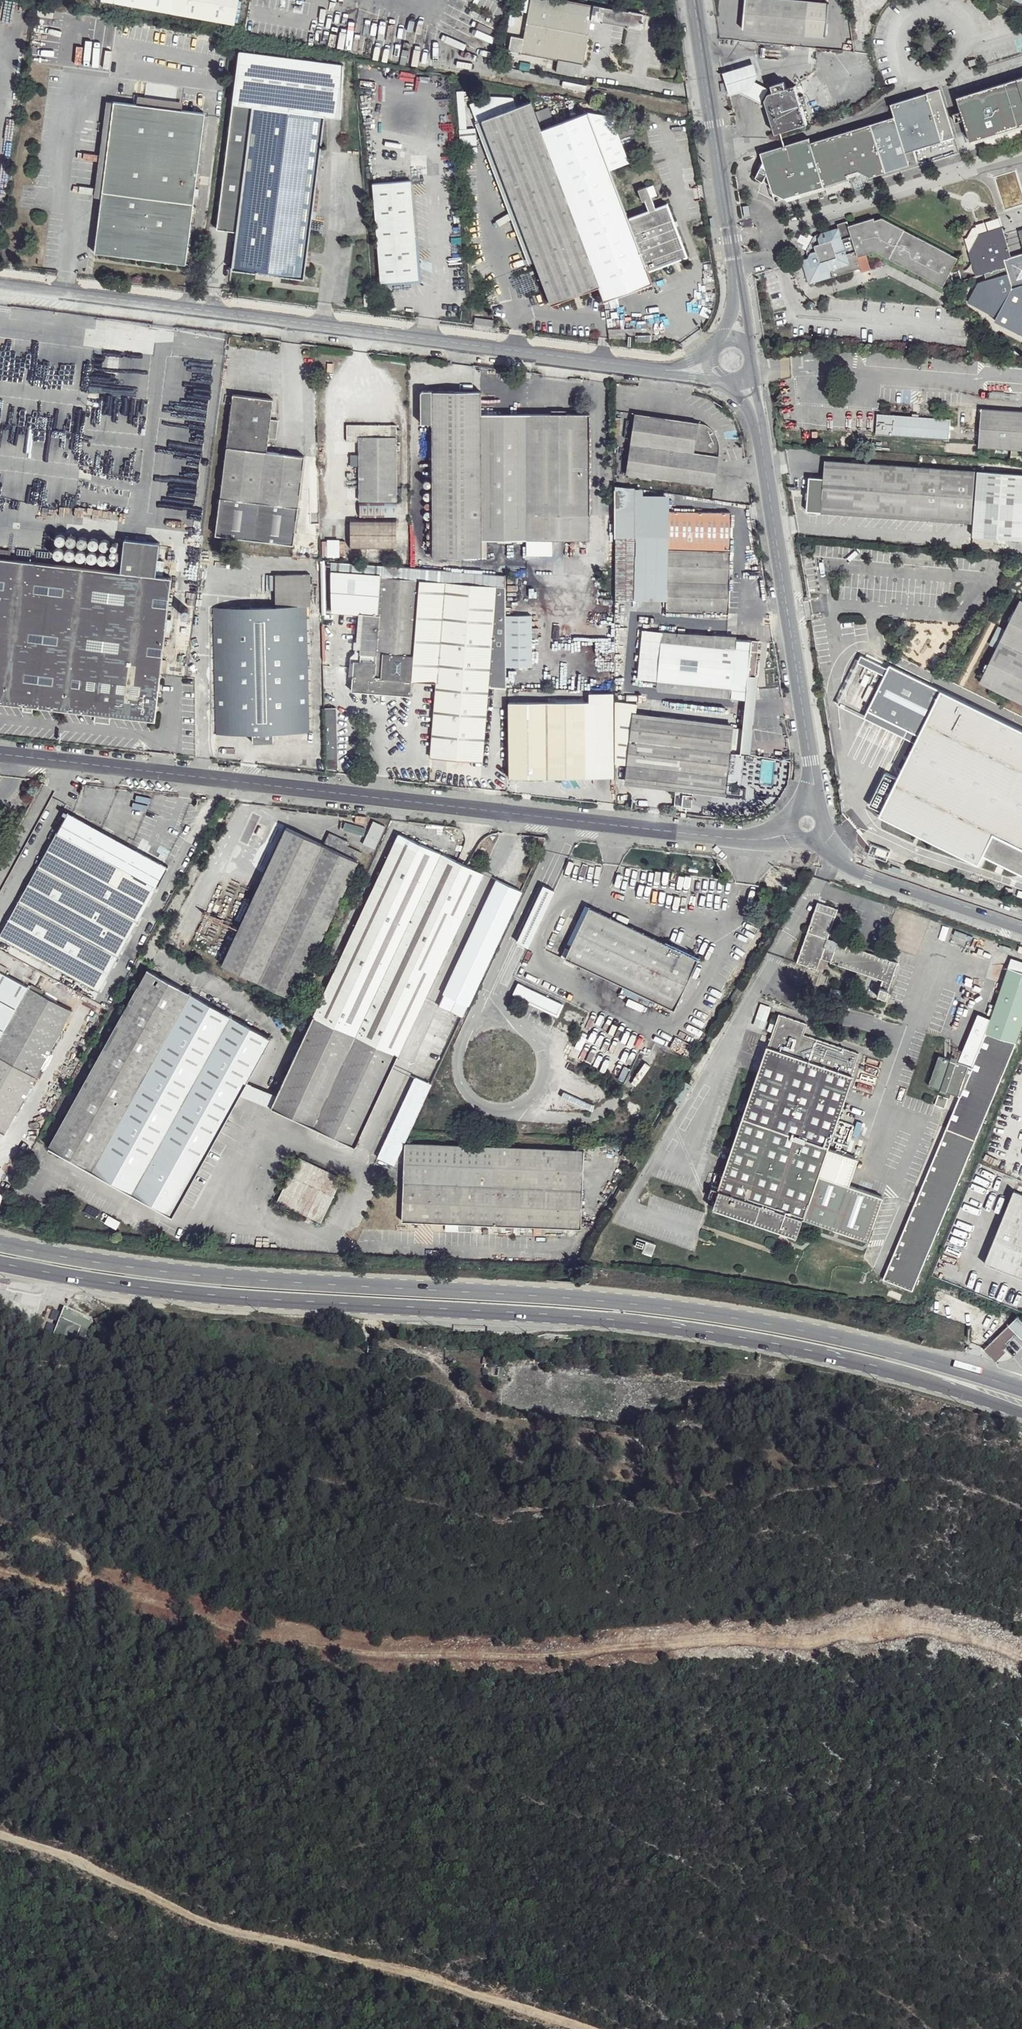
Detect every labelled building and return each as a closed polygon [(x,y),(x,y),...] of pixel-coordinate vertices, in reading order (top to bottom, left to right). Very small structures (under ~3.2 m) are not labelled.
[(236,26),(240,0),(106,0),(236,26)] [(557,71),(584,75),(594,19),(642,27),(644,13),(576,0),(532,0),(526,37),(512,34),(509,49),(558,58),(557,71)] [(745,26),(826,34),(829,0),(747,0),(745,26)] [(344,65),(239,52),(232,105),(218,228),(236,233),(231,273),(304,281),(322,120),(341,123),(344,65)] [(758,72),(754,60),(741,64),(723,69),(730,94),(741,90),(762,101),(765,96),(775,130),(808,122),(795,79),(785,82),(784,76),(771,79),(770,83),(768,86),(755,78),(758,72)] [(960,93),(963,109),(955,111),(958,119),(965,117),(968,129),(972,137),(1021,122),(1021,74),(960,93)] [(892,102),(895,115),(810,139),(808,134),(761,149),(766,168),(759,168),(755,176),(764,180),(768,173),(774,189),(785,194),(848,176),(846,171),(859,167),(871,174),(918,161),(914,148),(953,136),(939,88),(892,102)] [(185,264),(189,244),(206,112),(189,109),(116,100),(97,251),(185,264)] [(612,168),(633,161),(618,115),(589,110),(541,128),(531,101),(483,119),(551,303),(600,285),(604,299),(653,281),(650,270),(688,255),(668,206),(656,210),(648,188),(640,190),(644,201),(646,201),(649,212),(629,220),(612,168)] [(372,181),(381,282),(419,279),(413,220),(410,178),(372,181)] [(878,216),(820,234),(811,251),(812,257),(805,259),(813,284),(866,268),(868,272),(876,270),(871,254),(882,251),(950,287),(952,283),(968,278),(966,271),(961,272),(958,271),(965,259),(887,216),(879,219),(878,216)] [(988,269),(991,276),(981,278),(972,299),(998,312),(998,317),(1021,330),(1021,252),(1013,255),(1003,226),(982,233),(972,250),(979,272),(988,269)] [(431,388),(419,388),(418,420),(430,420),(430,556),(479,555),(482,535),(592,539),(589,411),(481,410),(481,388),(431,388)] [(275,395),(235,392),(217,534),(295,543),(308,454),(268,449),(275,395)] [(981,407),(978,446),(1021,449),(1021,409),(981,407)] [(950,418),(879,412),(878,433),(950,438),(950,418)] [(690,420),(632,413),(624,472),(626,476),(651,480),(652,475),(714,486),(721,449),(718,443),(715,435),(709,427),(700,421),(690,420)] [(396,423),(345,423),(345,441),(358,442),(358,500),(396,500),(396,423)] [(975,469),(824,457),(823,474),(809,474),(807,512),(971,522),(975,469)] [(977,468),(974,536),(1021,539),(1021,472),(977,468)] [(642,485),(612,483),(614,599),(668,597),(667,589),(669,509),(668,492),(642,493),(642,485)] [(396,502),(358,502),(358,517),(396,516),(396,502)] [(729,613),(730,511),(669,509),(666,609),(729,613)] [(395,519),(349,519),(349,548),(396,548),(395,519)] [(165,647),(173,574),(157,573),(161,540),(125,535),(123,568),(0,556),(0,702),(97,713),(156,719),(165,647)] [(325,540),(321,540),(322,556),(344,556),(345,539),(339,540),(339,538),(326,537),(325,540)] [(504,574),(330,561),(330,611),(359,614),(356,651),(360,653),(360,659),(352,660),(349,689),(412,694),(411,679),(433,682),(429,757),(483,761),(487,685),(506,686),(506,667),(532,666),(531,613),(505,613),(505,586),(504,574)] [(211,607),(217,730),(253,729),(253,739),(275,738),(274,729),(308,728),(302,607),(310,607),(308,572),(274,574),(276,604),(211,607)] [(1021,599),(981,680),(1021,701),(1021,599)] [(732,721),(635,709),(633,711),(622,782),(725,793),(741,793),(745,753),(750,753),(758,675),(748,674),(748,671),(756,671),(759,639),(751,639),(750,637),(736,637),(735,634),(676,631),(642,627),(636,681),(655,682),(655,688),(742,698),(741,726),(733,725),(732,721)] [(936,662),(943,646),(928,640),(921,656),(936,662)] [(885,677),(888,670),(861,657),(858,664),(885,677)] [(880,813),(978,862),(986,853),(1021,870),(1021,729),(945,690),(891,665),(888,670),(885,677),(865,716),(904,735),(909,728),(917,733),(901,772),(880,813)] [(612,691),(587,691),(587,700),(505,698),(506,776),(613,777),(614,762),(625,765),(633,711),(635,709),(636,704),(614,699),(612,691)] [(335,707),(327,706),(328,767),(337,766),(335,707)] [(169,865),(70,811),(0,935),(100,990),(169,865)] [(384,823),(373,818),(363,842),(373,847),(384,823)] [(357,859),(282,825),(217,963),(293,997),(357,859)] [(485,874),(400,834),(271,1107),(355,1147),(485,874)] [(522,889),(496,877),(439,1002),(462,1016),(467,1005),(522,889)] [(543,884),(516,941),(527,946),(554,889),(543,884)] [(837,908),(817,901),(797,961),(817,967),(820,957),(882,980),(881,985),(877,984),(874,995),(886,998),(897,961),(827,937),(837,908)] [(697,956),(587,906),(563,956),(673,1007),(697,956)] [(1013,958),(993,1021),(988,1031),(975,1063),(960,1057),(943,1050),(942,1050),(930,1079),(961,1092),(884,1278),(913,1290),(1016,1042),(1021,1025),(1021,961),(1013,958)] [(271,1035),(149,967),(50,1143),(174,1215),(271,1035)] [(0,968),(0,1126),(8,1130),(75,1009),(0,968)] [(518,982),(512,995),(556,1017),(562,1003),(518,982)] [(771,1006),(760,1003),(753,1026),(763,1029),(771,1006)] [(807,1022),(777,1012),(766,1045),(707,1207),(795,1236),(802,1217),(868,1241),(882,1195),(848,1183),(856,1158),(826,1145),(859,1051),(803,1033),(807,1022)] [(978,1015),(960,1057),(975,1063),(988,1031),(993,1021),(978,1015)] [(431,1084),(415,1077),(378,1156),(393,1164),(404,1141),(408,1133),(421,1104),(431,1084)] [(582,1150),(404,1141),(399,1220),(579,1228),(582,1150)] [(339,1179),(299,1156),(277,1202),(319,1220),(339,1179)] [(1014,1191),(985,1261),(1021,1275),(1021,1195),(1014,1191)] [(87,1315),(64,1307),(52,1336),(73,1345),(76,1346),(87,1315)] [(93,1318),(87,1315),(76,1346),(80,1347),(93,1318)] [(983,1349),(994,1362),(1004,1354),(999,1349),(1016,1336),(1021,1341),(1021,1322),(1017,1316),(983,1349)] [(52,1336),(49,1335),(47,1339),(71,1349),(73,1345),(52,1336)]
